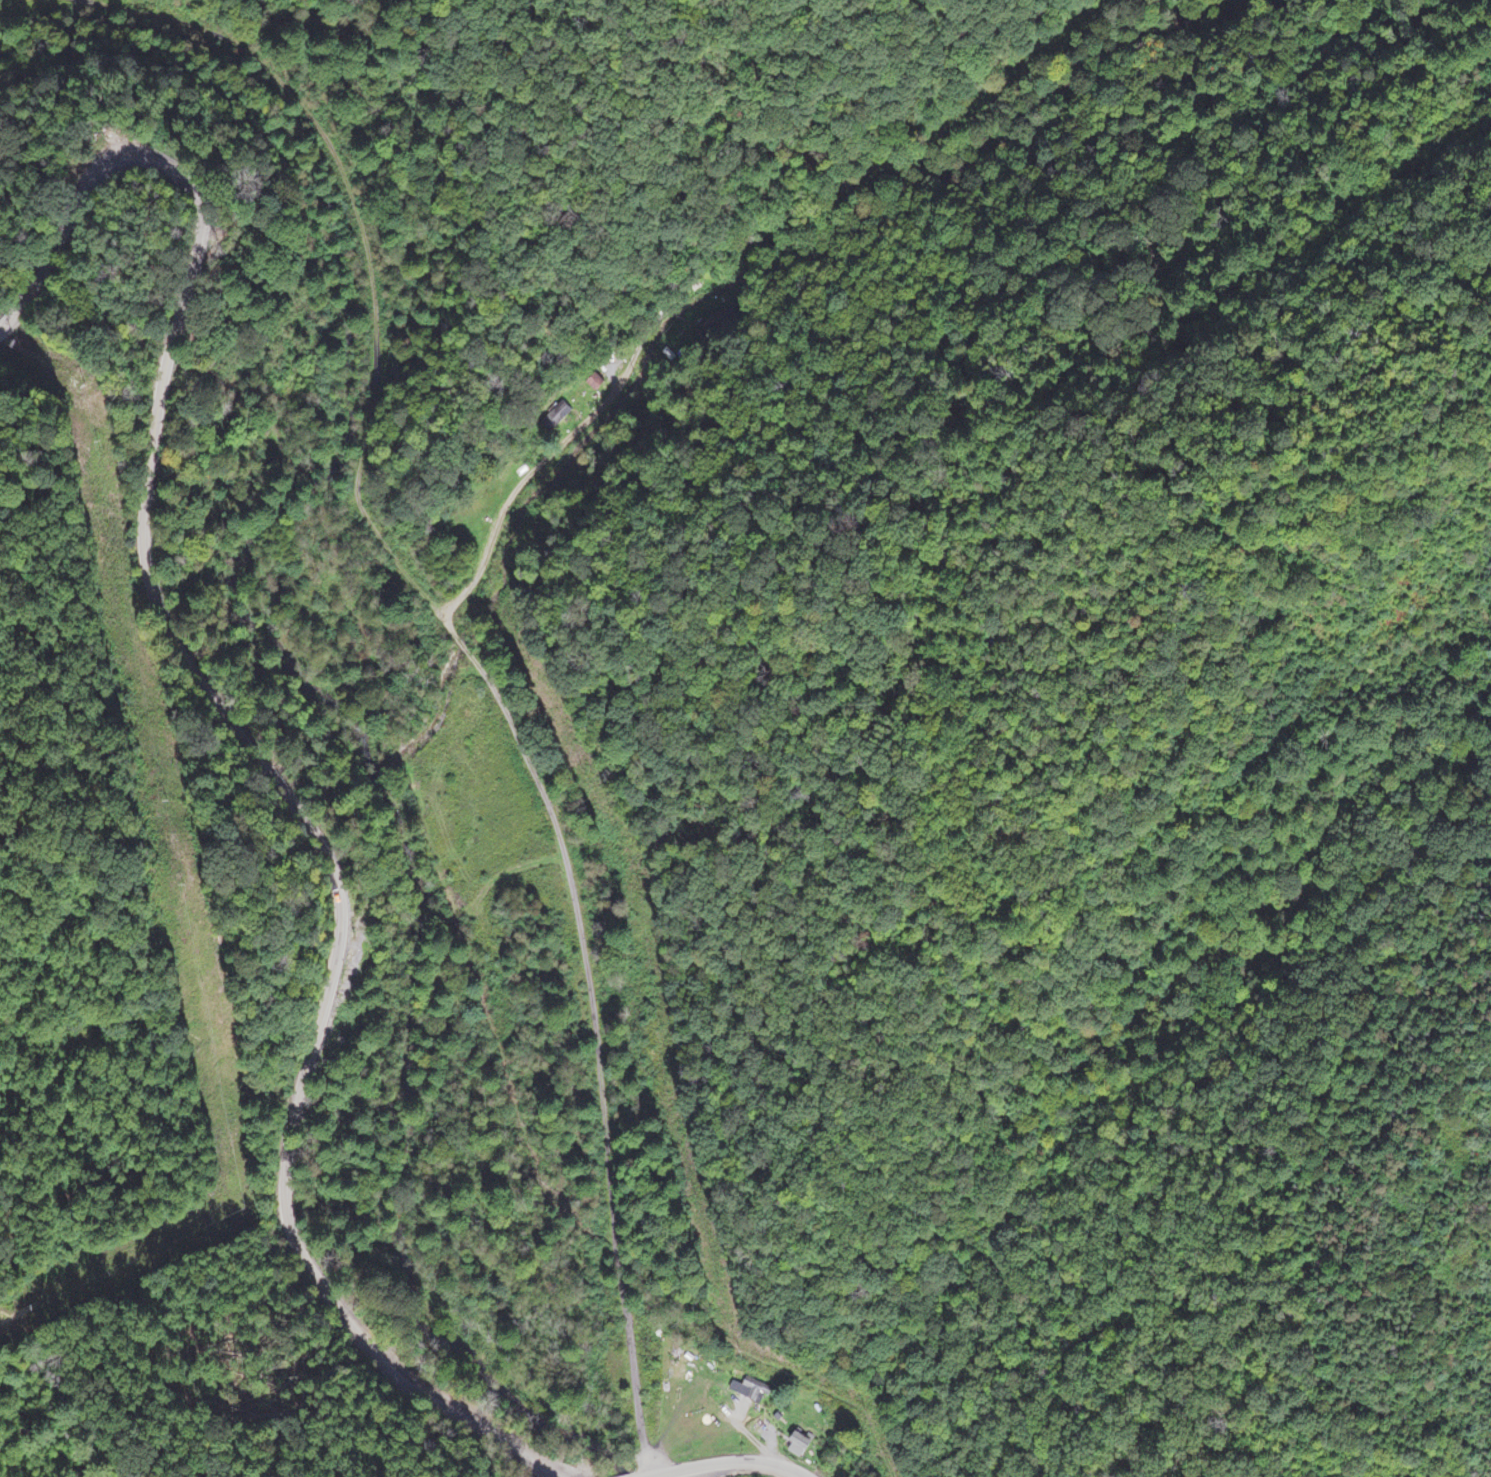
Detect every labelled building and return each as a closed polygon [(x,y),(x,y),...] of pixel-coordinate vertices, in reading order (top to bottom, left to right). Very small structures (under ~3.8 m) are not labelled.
[(584,383),(594,391),(603,381),(593,372),(584,383)] [(572,409),(562,399),(540,421),(550,431),(572,409)] [(772,1387),(745,1376),(742,1384),(731,1379),(726,1390),(758,1403),(761,1394),(768,1397),(772,1387)] [(801,1455),(809,1442),(794,1432),(785,1444),(801,1455)]
